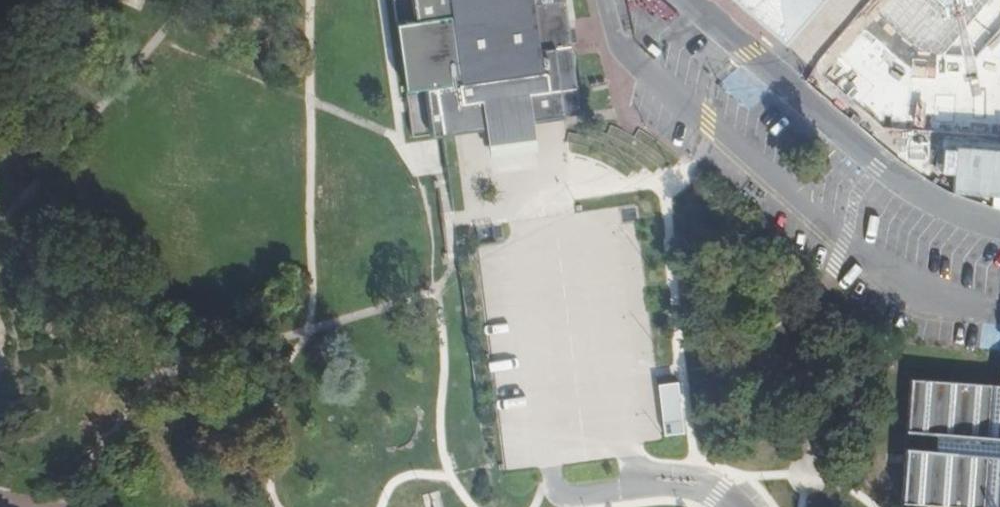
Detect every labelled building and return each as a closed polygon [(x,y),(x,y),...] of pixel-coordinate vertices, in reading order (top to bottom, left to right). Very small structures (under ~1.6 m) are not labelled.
[(440,136),(483,131),(487,155),(525,148),(538,146),(535,123),(575,117),(574,88),(568,43),(566,8),(564,0),(409,0),(410,16),(394,20),(405,85),(432,84),(440,136)] [(866,54),(911,0),(802,0),(866,54)] [(926,25),(951,41),(967,17),(942,1),(926,25)] [(977,8),(983,47),(999,45),(999,5),(977,8)] [(943,88),(959,70),(945,58),(929,75),(943,88)] [(986,134),(964,133),(961,175),(999,177),(999,146),(985,146),(986,134)] [(980,348),(999,349),(999,325),(981,325),(980,348)] [(992,506),(999,506),(999,377),(999,385),(908,379),(904,430),(929,432),(928,448),(902,446),(898,500),(992,506)] [(677,382),(656,383),(658,435),(679,434),(677,382)]
